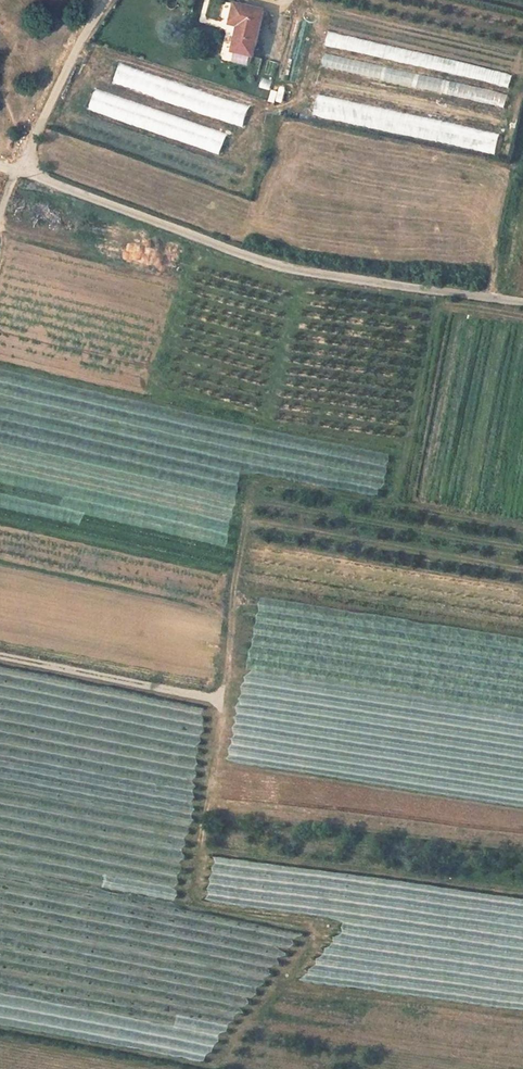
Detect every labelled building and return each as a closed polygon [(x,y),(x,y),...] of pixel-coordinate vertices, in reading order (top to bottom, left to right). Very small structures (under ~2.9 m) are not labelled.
[(252,57),(263,12),(234,5),(228,26),(238,29),(232,52),(252,57)] [(327,48),(501,80),(504,68),(329,36),(327,48)] [(323,68),(503,104),(505,92),(326,56),(323,68)] [(246,123),(251,102),(119,68),(113,89),(246,123)] [(317,89),(429,113),(432,99),(320,75),(317,89)] [(169,115),(95,91),(89,111),(151,131),(155,121),(166,125),(169,115)] [(317,100),(316,116),(335,118),(335,113),(344,114),(344,118),(361,120),(361,114),(380,116),(381,106),(317,100)] [(474,122),(502,127),(504,115),(476,110),(474,122)] [(483,150),(497,152),(500,134),(488,133),(486,143),(484,143),(483,150)]
